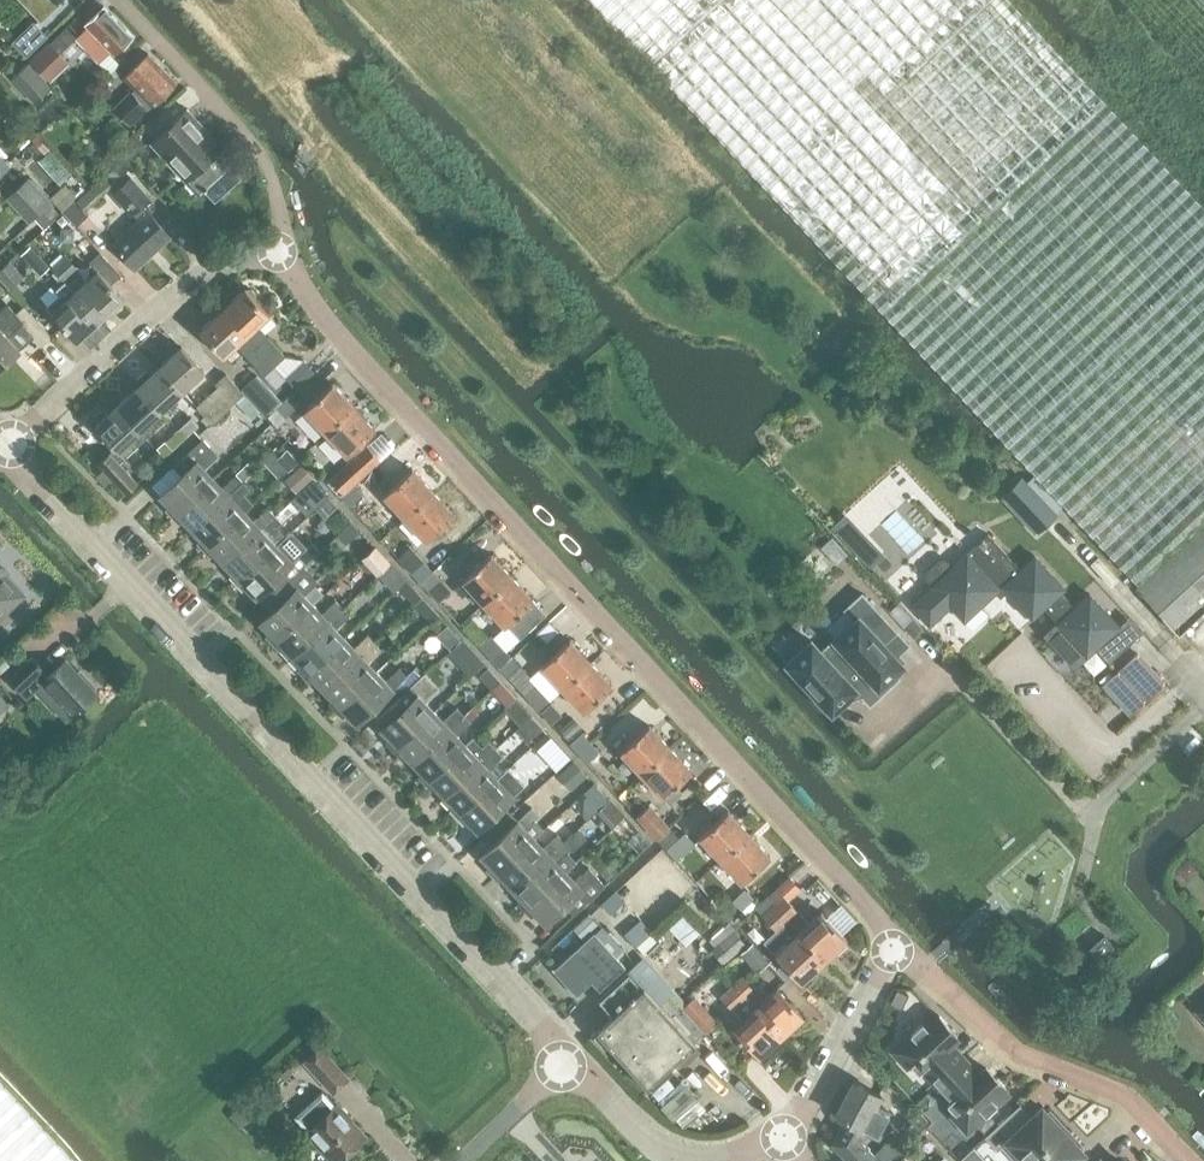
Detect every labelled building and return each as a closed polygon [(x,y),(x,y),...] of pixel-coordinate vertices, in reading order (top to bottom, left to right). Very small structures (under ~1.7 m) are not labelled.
[(57,2),(59,0),(20,0),(39,20),(57,2)] [(1002,439),(1137,585),(1136,586),(1179,632),(1203,608),(1203,206),(1011,0),(592,0),(1002,439)] [(1203,73),(1203,0),(1135,0),(1203,73)] [(113,54),(132,35),(104,6),(85,24),(87,26),(76,38),(99,61),(110,51),(113,54)] [(23,27),(11,39),(25,54),(43,37),(29,22),(23,27)] [(50,39),(29,58),(50,81),(71,62),(50,39)] [(123,75),(135,87),(131,91),(130,90),(113,107),(128,123),(146,107),(145,106),(149,102),(151,105),(176,82),(148,51),(145,54),(123,75)] [(35,100),(50,87),(27,62),(12,75),(35,100)] [(187,106),(149,141),(198,194),(204,188),(215,200),(241,176),(231,164),(219,151),(224,147),(187,106)] [(11,165),(0,154),(0,175),(11,165)] [(90,186),(100,196),(112,184),(128,169),(120,161),(104,175),(103,174),(90,186)] [(146,210),(141,206),(152,198),(129,175),(111,193),(132,214),(134,212),(138,217),(128,226),(152,252),(171,234),(147,208),(146,210)] [(50,203),(52,201),(29,177),(6,197),(29,222),(35,217),(50,203)] [(53,193),(64,205),(79,192),(68,180),(53,193)] [(86,209),(100,196),(90,186),(77,198),(86,209)] [(77,225),(89,215),(74,198),(61,209),(77,225)] [(50,203),(35,217),(44,226),(59,212),(50,203)] [(136,267),(152,252),(128,226),(112,242),(136,267)] [(21,253),(30,262),(39,253),(31,244),(21,253)] [(100,318),(123,297),(111,284),(122,274),(100,251),(89,262),(95,270),(74,289),(100,318)] [(51,266),(65,281),(79,268),(64,254),(51,266)] [(10,259),(0,268),(0,277),(10,288),(24,274),(10,259)] [(59,292),(44,305),(50,312),(77,340),(100,318),(74,289),(74,290),(64,280),(56,288),(59,292)] [(222,307),(275,366),(285,355),(257,324),(269,312),(245,285),(222,307)] [(1,325),(15,312),(6,303),(0,309),(0,326),(1,325)] [(0,326),(0,367),(21,347),(10,334),(20,324),(40,346),(52,334),(23,305),(16,313),(15,312),(1,325),(0,326)] [(265,375),(275,366),(222,307),(199,328),(223,355),(237,342),(265,375)] [(183,390),(203,371),(204,370),(181,344),(159,364),(183,390)] [(304,360),(285,376),(295,387),(313,370),(304,360)] [(162,409),(183,390),(159,364),(152,371),(151,369),(146,368),(137,377),(137,382),(138,384),(162,409)] [(245,392),(241,388),(241,389),(226,372),(215,382),(218,385),(196,405),(212,421),(235,401),(245,392)] [(261,409),(260,410),(267,414),(276,406),(282,400),(256,373),(241,388),(245,392),(261,409)] [(324,431),(354,404),(333,381),(303,408),(324,431)] [(161,410),(162,409),(138,384),(117,403),(146,435),(167,416),(161,410)] [(253,418),(260,410),(261,409),(245,392),(235,401),(253,418)] [(282,400),(276,406),(286,415),(299,406),(288,395),(282,400)] [(125,455),(146,435),(117,403),(95,423),(125,455)] [(354,404),(324,431),(346,455),(375,427),(354,404)] [(179,428),(186,435),(199,424),(191,416),(179,428)] [(173,447),(186,435),(179,428),(165,440),(173,447)] [(171,516),(176,511),(214,475),(206,466),(218,454),(203,438),(172,464),(181,473),(159,493),(169,504),(164,508),(171,516)] [(297,459),(281,443),(272,453),(287,469),(297,459)] [(366,443),(330,477),(344,493),(354,484),(380,460),(366,443)] [(126,491),(136,481),(110,452),(99,462),(126,491)] [(1020,475),(1006,461),(973,491),(985,505),(1020,475)] [(287,475),(300,489),(313,477),(300,463),(287,475)] [(425,539),(454,512),(411,466),(382,493),(425,539)] [(176,511),(171,516),(179,524),(183,518),(192,528),(243,480),(236,473),(223,484),(214,475),(176,511)] [(1026,478),(1004,500),(1018,514),(1039,492),(1026,478)] [(243,480),(192,528),(201,538),(199,541),(205,548),(246,509),(246,508),(252,501),(245,493),(250,488),(243,480)] [(344,493),(341,496),(349,505),(362,493),(354,484),(344,493)] [(223,561),(275,513),(268,506),(255,518),(246,509),(205,548),(212,557),(216,553),(223,561)] [(275,513),(223,561),(232,571),(229,575),(235,582),(278,542),(277,542),(285,535),(277,526),(283,521),(275,513)] [(929,588),(911,604),(930,625),(932,623),(951,605),(965,620),(980,606),(1002,585),(1018,601),(1018,607),(1025,615),(1031,615),(1033,617),(1044,607),(1058,622),(1043,635),(1073,667),(1120,625),(1103,607),(1089,592),(1075,604),(1062,590),(1066,586),(1034,553),(1020,567),(988,532),(954,564),(948,557),(939,556),(926,568),(925,577),(931,585),(929,588)] [(278,542),(235,582),(243,591),(247,587),(263,603),(304,564),(303,564),(319,549),(312,541),(306,546),(299,539),(286,551),(278,542)] [(421,579),(432,569),(410,544),(398,556),(421,579)] [(482,602),(512,574),(491,551),(461,579),(462,580),(457,586),(462,595),(470,588),(482,602)] [(398,585),(406,578),(391,561),(376,574),(391,591),(398,585)] [(24,599),(5,578),(10,573),(0,562),(0,622),(24,599)] [(318,581),(304,564),(263,603),(269,610),(259,620),(268,629),(266,635),(272,641),(315,602),(324,593),(315,583),(318,581)] [(421,579),(442,601),(452,591),(449,587),(441,579),(432,569),(421,579)] [(520,637),(546,613),(533,598),(512,574),(482,602),(504,626),(507,623),(520,637)] [(398,585),(413,603),(422,595),(406,578),(398,585)] [(845,607),(853,617),(833,636),(885,690),(899,677),(896,672),(905,664),(896,655),(909,643),(862,592),(845,607)] [(438,613),(422,595),(413,603),(429,620),(438,613)] [(292,654),(343,606),(335,600),(324,611),(315,602),(272,641),(278,649),(283,645),(292,654)] [(304,675),(308,671),(346,635),(338,626),(352,613),(343,606),(292,654),(301,664),(298,667),(304,675)] [(324,688),(375,639),(368,632),(355,644),(346,635),(308,671),(304,675),(312,684),(315,678),(324,688)] [(491,633),(480,643),(491,656),(501,668),(513,657),(502,646),(491,633)] [(823,648),(813,637),(786,662),(832,712),(856,689),(870,704),(885,690),(833,636),(830,638),(832,640),(823,648)] [(447,652),(456,662),(471,647),(462,638),(447,652)] [(335,709),(378,668),(370,660),(382,648),(375,639),(324,688),(333,698),(329,703),(335,709)] [(562,688),(591,662),(570,639),(541,665),(562,688)] [(1138,651),(1102,684),(1128,713),(1164,680),(1138,651)] [(46,675),(42,671),(45,668),(32,654),(7,678),(26,698),(37,688),(45,698),(67,721),(98,692),(66,657),(46,675)] [(513,657),(501,668),(538,709),(550,698),(539,686),(513,657)] [(591,662),(562,688),(583,711),(612,684),(591,662)] [(392,748),(435,708),(428,700),(441,687),(437,683),(445,675),(434,663),(422,675),(402,694),(374,719),(380,726),(379,727),(389,737),(386,741),(392,748)] [(408,674),(401,666),(387,678),(378,668),(335,709),(342,716),(347,712),(356,722),(394,686),(402,694),(422,675),(415,667),(408,674)] [(464,712),(414,760),(423,769),(417,775),(424,782),(467,742),(461,736),(474,725),(470,721),(481,711),(484,715),(511,691),(499,679),(463,712),(464,712)] [(515,697),(504,707),(520,724),(532,737),(542,726),(531,714),(515,697)] [(464,712),(463,712),(457,706),(445,718),(435,708),(392,748),(399,756),(404,749),(414,760),(464,712)] [(578,731),(567,720),(558,728),(569,739),(578,731)] [(641,773),(670,746),(649,723),(619,750),(641,773)] [(569,743),(578,752),(590,741),(581,731),(569,743)] [(445,793),(495,746),(489,740),(476,752),(467,742),(424,782),(431,790),(437,785),(445,793)] [(599,750),(590,741),(578,752),(587,761),(599,750)] [(455,815),(498,776),(490,767),(503,754),(495,746),(445,793),(454,802),(449,809),(455,815)] [(656,803),(663,797),(691,769),(670,746),(641,773),(655,788),(648,794),(656,803)] [(561,770),(576,785),(588,774),(573,759),(561,770)] [(498,776),(455,815),(464,824),(469,818),(478,828),(514,793),(524,784),(508,766),(498,776)] [(657,837),(669,826),(648,804),(636,815),(657,837)] [(526,825),(540,814),(531,806),(519,818),(518,816),(480,852),(490,863),(485,868),(491,874),(534,834),(526,825)] [(720,859),(750,832),(727,808),(711,823),(707,819),(694,831),(720,859)] [(669,826),(657,837),(678,858),(694,843),(684,831),(678,836),(669,826)] [(750,832),(720,859),(741,881),(772,855),(750,832)] [(534,834),(491,874),(500,883),(504,878),(514,889),(564,841),(556,833),(545,845),(534,834)] [(564,841),(514,889),(529,904),(567,868),(558,859),(572,848),(564,841)] [(604,884),(588,867),(576,878),(567,868),(529,904),(545,921),(565,903),(574,913),(604,884)] [(772,901),(825,958),(848,937),(822,910),(809,921),(789,899),(802,889),(789,876),(768,895),(774,900),(772,901)] [(744,888),(732,899),(741,909),(753,898),(744,888)] [(802,980),(825,958),(772,901),(760,912),(762,914),(775,928),(763,940),(785,962),(778,970),(785,978),(793,970),(802,980)] [(580,920),(573,927),(582,937),(597,922),(588,912),(580,920)] [(700,930),(683,912),(669,926),(686,944),(700,930)] [(636,945),(651,930),(639,918),(624,932),(636,945)] [(721,942),(714,949),(727,963),(747,944),(735,932),(739,928),(733,921),(716,936),(721,942)] [(600,988),(626,966),(595,932),(554,967),(552,966),(551,968),(576,995),(593,980),(600,988)] [(1100,958),(1115,944),(1104,933),(1089,946),(1100,958)] [(756,971),(770,961),(755,941),(741,951),(756,971)] [(620,1008),(597,1030),(621,1056),(668,1013),(668,1012),(644,986),(629,969),(604,992),(620,1008)] [(732,982),(780,1035),(790,1026),(793,1030),(804,1021),(801,1017),(804,1014),(776,984),(767,993),(757,983),(754,986),(742,973),(732,982)] [(732,982),(724,990),(737,1002),(732,1007),(741,1016),(731,1026),(759,1055),(780,1035),(732,982)] [(693,995),(682,1005),(705,1029),(706,1031),(717,1020),(694,994),(693,995)] [(679,1003),(621,1056),(647,1084),(694,1041),(693,1040),(705,1029),(682,1005),(679,1003)] [(936,1083),(961,1060),(947,1045),(957,1035),(934,1010),(892,1049),(908,1067),(911,1063),(919,1071),(922,1068),(936,1083)] [(332,1091),(349,1075),(321,1044),(303,1061),(332,1091)] [(961,1060),(936,1083),(950,1099),(947,1102),(954,1110),(950,1113),(967,1131),(1009,1091),(986,1066),(975,1076),(961,1060)] [(833,1114),(845,1121),(836,1138),(840,1142),(835,1148),(847,1160),(874,1160),(878,1158),(879,1156),(875,1151),(858,1136),(860,1129),(881,1139),(894,1109),(879,1103),(883,1095),(852,1078),(833,1114)] [(0,1086),(0,1160),(69,1160),(0,1086)] [(306,1129),(335,1160),(337,1160),(365,1136),(335,1103),(322,1090),(294,1115),(306,1129)] [(1065,1126),(1050,1109),(1047,1111),(1041,1105),(1031,1115),(1019,1103),(984,1135),(997,1149),(1001,1145),(1015,1160),(1027,1160),(1065,1126)] [(917,1107),(901,1122),(912,1133),(928,1118),(917,1107)] [(1073,1160),(1084,1151),(1078,1145),(1080,1143),(1065,1126),(1027,1160),(1073,1160)] [(878,1158),(882,1160),(887,1160),(903,1147),(892,1135),(875,1151),(879,1156),(878,1158)] [(959,1158),(961,1160),(974,1160),(978,1158),(970,1149),(963,1154),(959,1158)]
